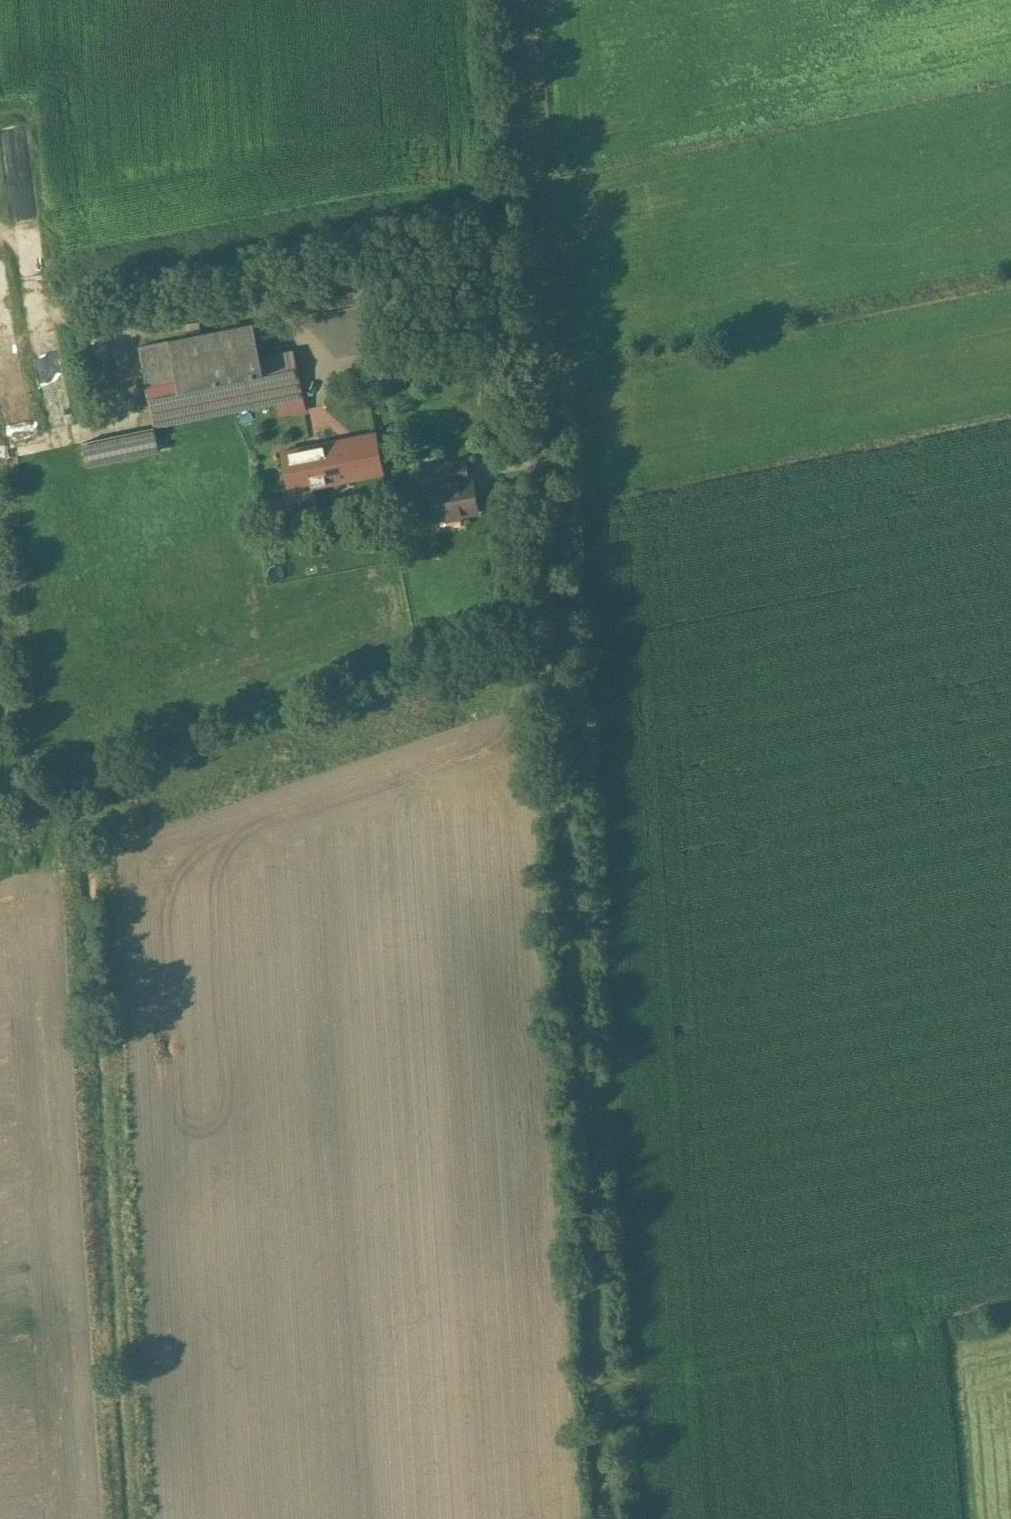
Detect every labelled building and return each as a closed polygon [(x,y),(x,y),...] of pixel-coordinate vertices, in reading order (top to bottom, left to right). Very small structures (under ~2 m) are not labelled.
[(253,323),(138,347),(155,427),(276,402),(279,415),(306,410),(293,351),(261,357),(253,323)] [(153,428),(82,442),(87,466),(158,451),(153,428)] [(356,438),(305,448),(305,446),(282,450),(290,489),(284,491),(287,505),(293,504),(294,513),(317,509),(312,485),(380,471),(380,473),(382,473),(374,432),(355,436),(356,438)] [(431,486),(445,483),(442,464),(422,468),(425,488),(431,487),(431,486)] [(431,486),(431,487),(436,518),(444,517),(444,520),(460,517),(460,514),(477,512),(471,478),(445,483),(431,486)]
